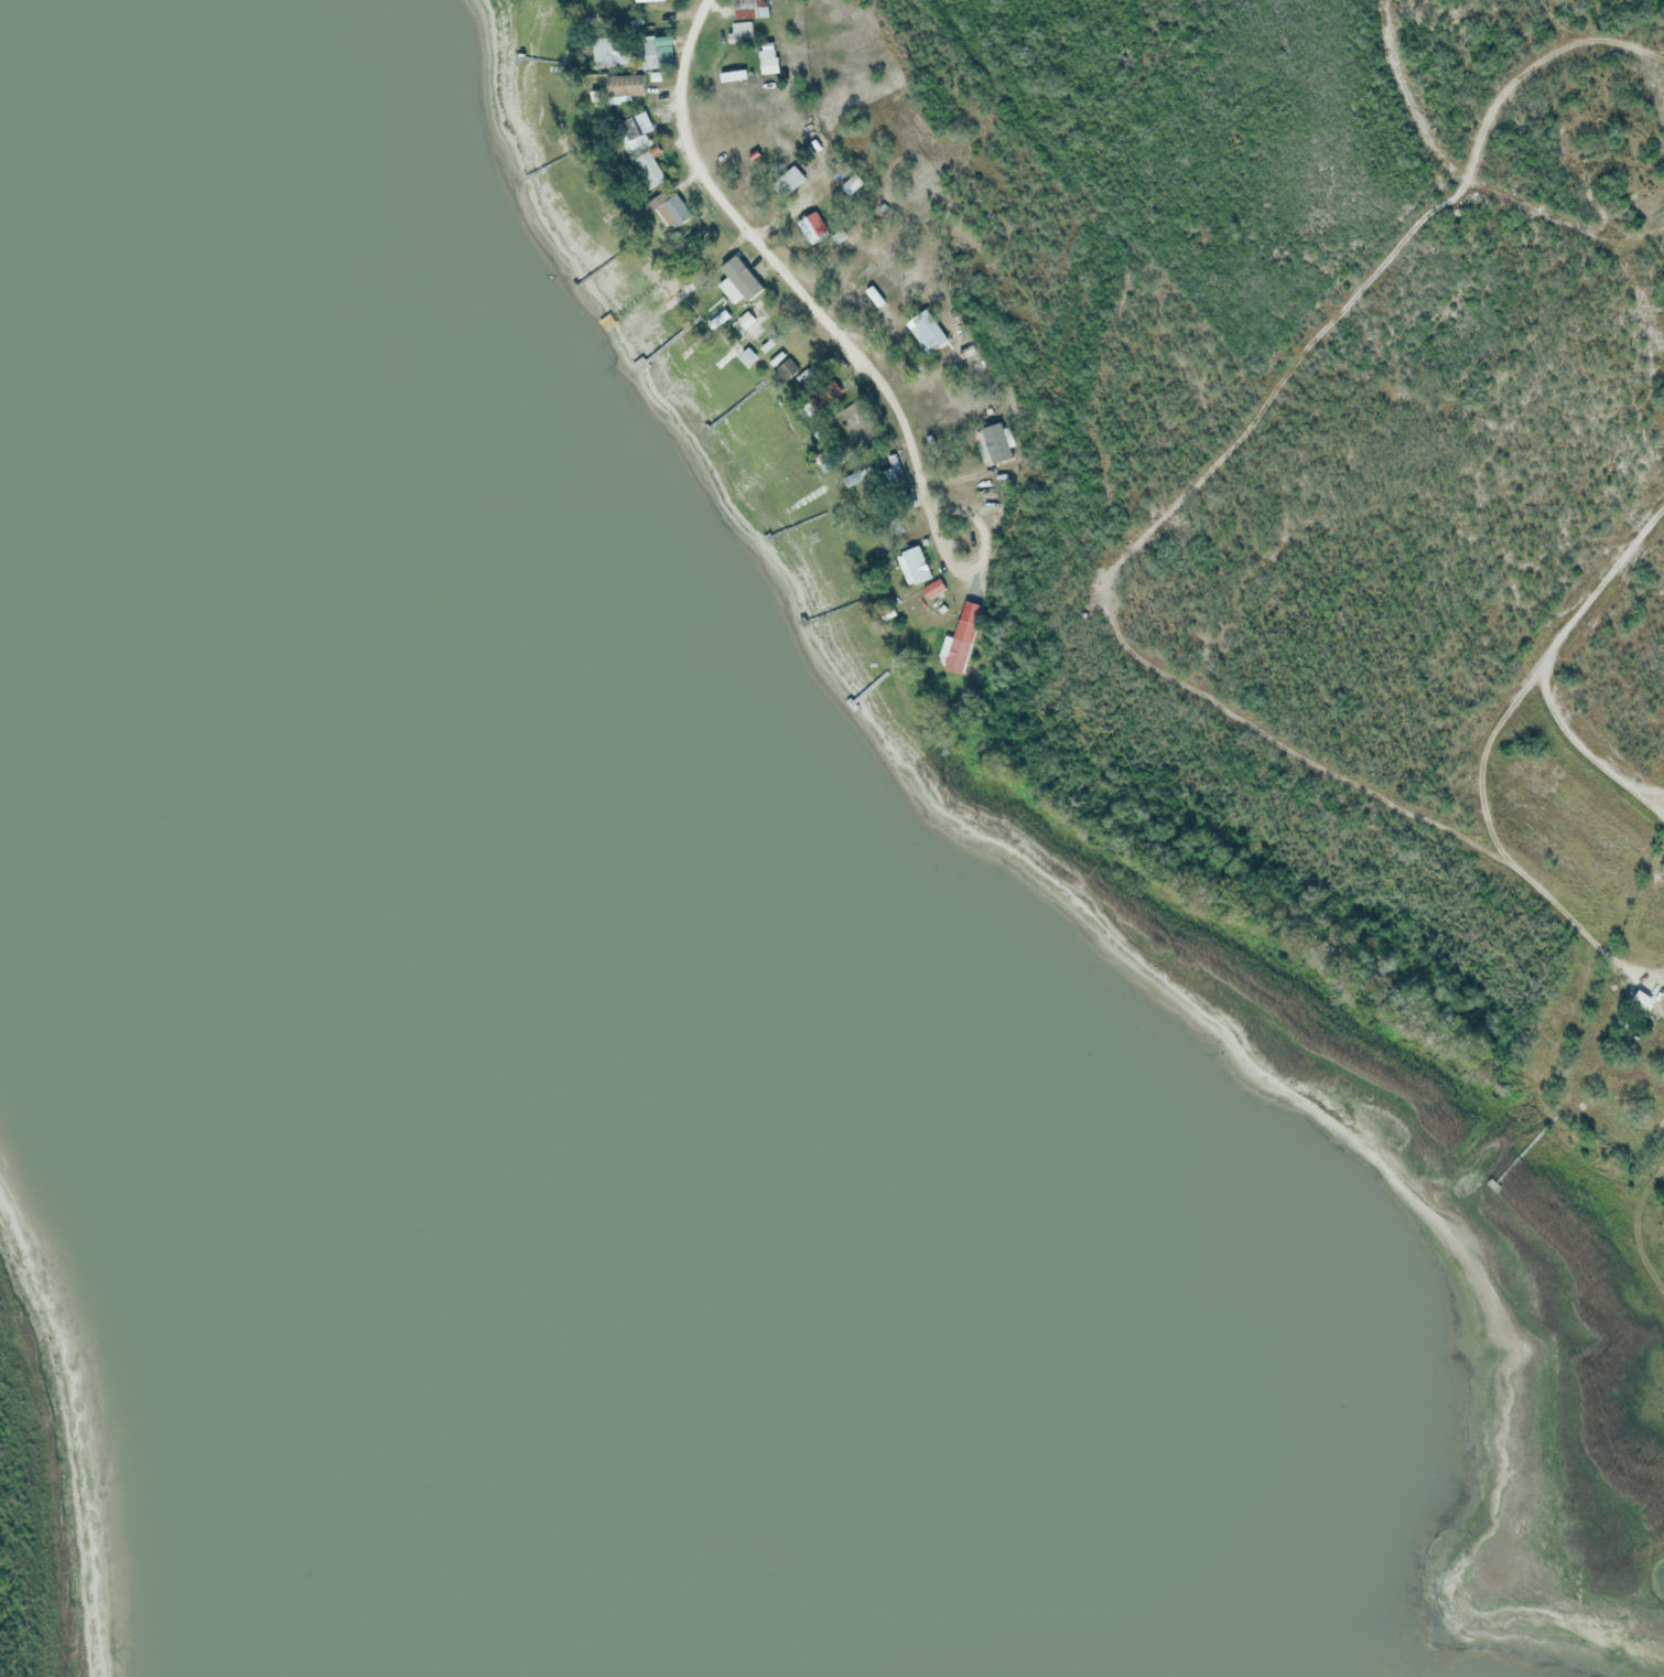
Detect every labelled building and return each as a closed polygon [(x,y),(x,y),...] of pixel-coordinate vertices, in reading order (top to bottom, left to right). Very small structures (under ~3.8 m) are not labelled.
[(643,14),(683,14),(683,0),(643,0),(643,14)] [(735,18),(734,0),(769,0),(769,17),(735,18)] [(732,22),(750,21),(752,39),(733,40),(732,22)] [(640,36),(655,35),(657,67),(642,68),(640,36)] [(627,64),(597,67),(594,40),(625,36),(627,64)] [(658,39),(658,65),(676,65),(676,38),(658,39)] [(760,74),(759,43),(774,42),(776,74),(760,74)] [(605,75),(640,74),(641,95),(606,95),(605,75)] [(652,128),(644,132),(647,138),(625,150),(613,126),(642,110),(652,128)] [(648,189),(629,160),(646,150),(663,179),(648,189)] [(778,178),(793,164),(804,178),(789,191),(778,178)] [(853,173),(862,182),(849,195),(840,185),(853,173)] [(691,214),(676,224),(660,203),(674,193),(691,214)] [(824,225),(814,232),(804,217),(814,211),(824,225)] [(739,292),(746,285),(753,293),(761,286),(734,256),(727,262),(735,271),(727,279),(739,292)] [(872,284),(885,302),(877,308),(864,290),(872,284)] [(766,332),(760,325),(769,317),(757,302),(736,320),(755,342),(766,332)] [(928,353),(906,322),(925,309),(947,338),(928,353)] [(764,353),(758,347),(769,338),(775,345),(764,353)] [(748,346),(757,357),(749,364),(739,354),(748,346)] [(768,361),(780,351),(785,356),(771,366),(768,361)] [(798,368),(784,381),(774,369),(788,357),(798,368)] [(802,388),(814,399),(824,388),(812,377),(802,388)] [(808,400),(832,379),(841,391),(818,411),(808,400)] [(839,416),(854,407),(867,432),(853,440),(839,416)] [(980,429),(998,421),(1012,455),(993,462),(980,429)] [(980,431),(985,480),(998,479),(993,429),(980,431)] [(907,585),(895,556),(901,553),(900,551),(918,545),(930,577),(907,585)] [(938,578),(943,589),(926,599),(920,588),(938,578)] [(981,606),(962,671),(944,666),(963,601),(981,606)] [(1639,989),(1656,1003),(1649,1013),(1631,999),(1639,989)]
